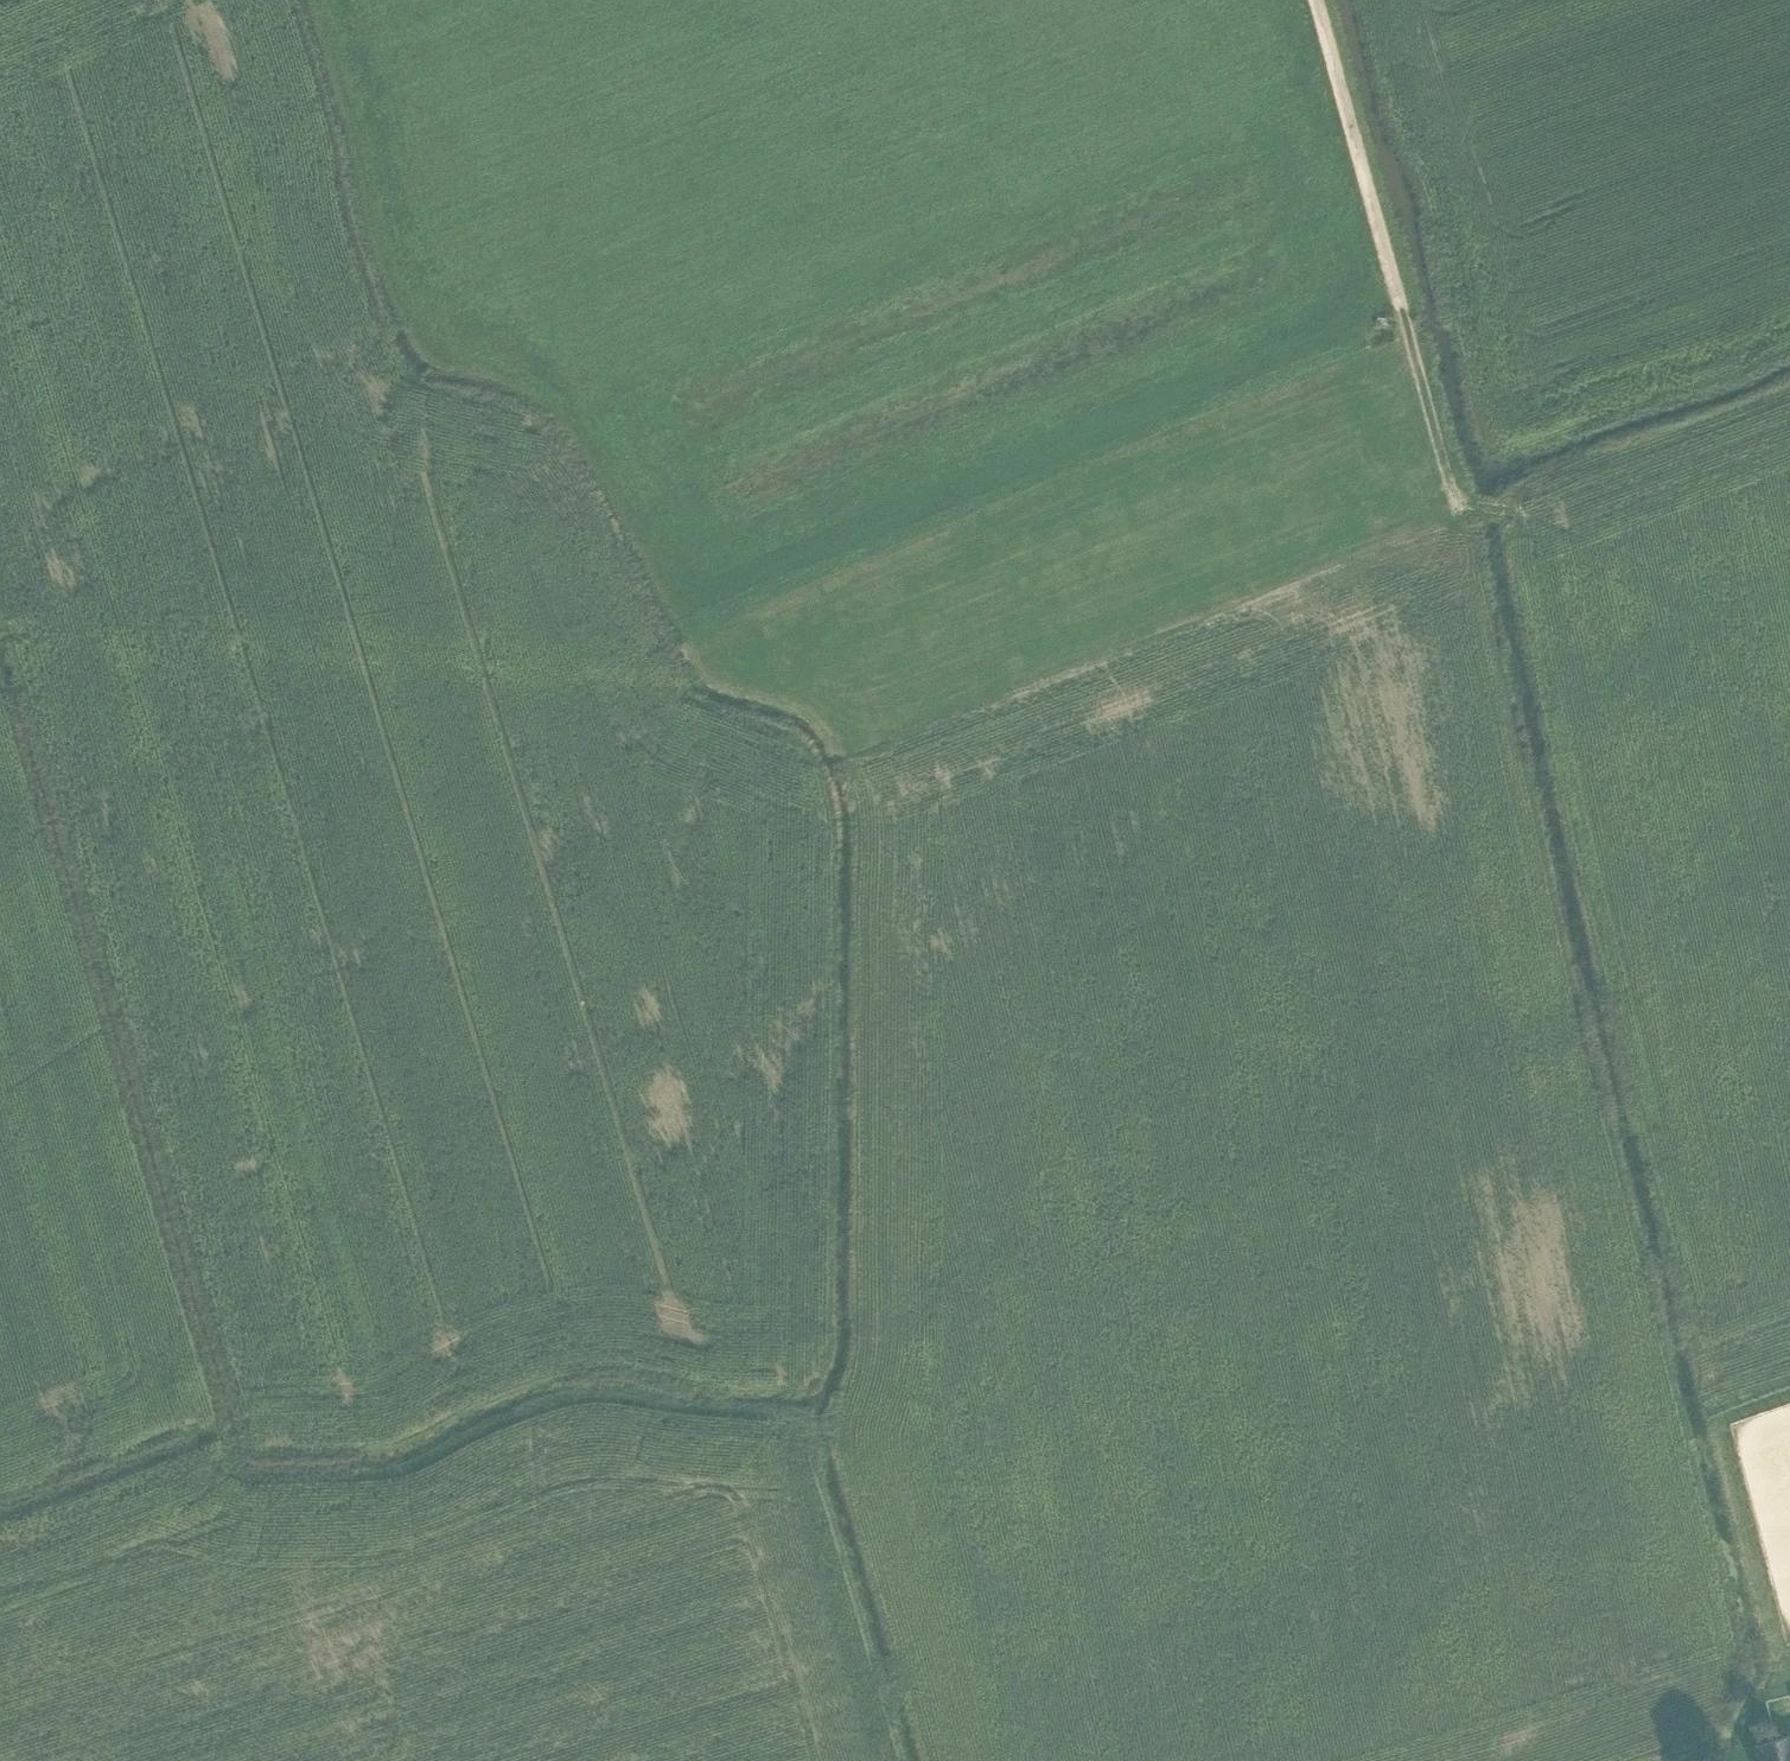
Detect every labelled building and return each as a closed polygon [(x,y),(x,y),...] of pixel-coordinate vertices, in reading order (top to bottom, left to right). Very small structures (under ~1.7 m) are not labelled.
[(1757,1753),(1759,1760),(1789,1760),(1789,1743),(1757,1753)]
